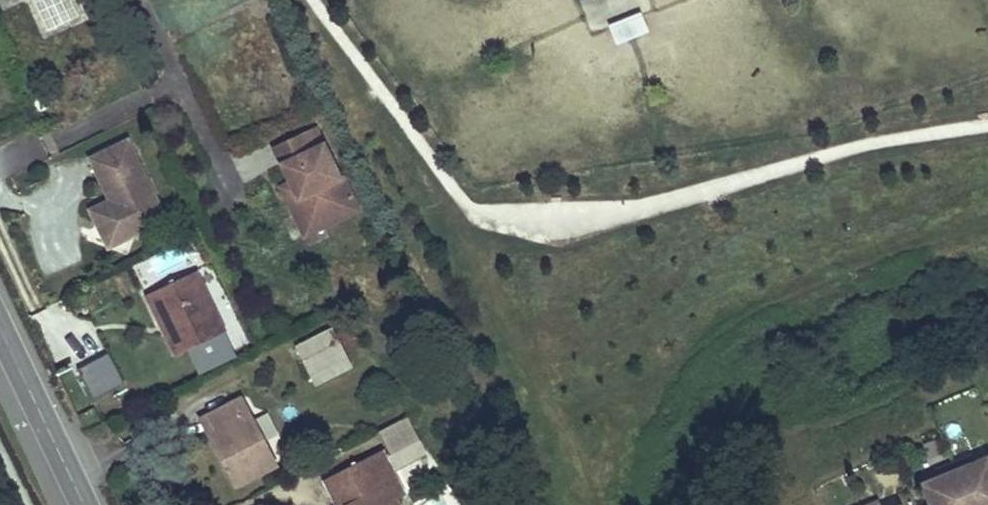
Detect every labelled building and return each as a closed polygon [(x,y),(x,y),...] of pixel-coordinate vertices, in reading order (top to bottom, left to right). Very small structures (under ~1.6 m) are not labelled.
[(81,21),(73,0),(29,0),(43,35),(81,21)] [(644,31),(639,17),(611,28),(616,43),(644,31)] [(286,195),(293,212),(323,222),(338,215),(340,210),(355,202),(337,173),(341,172),(313,123),(299,130),(307,147),(280,160),(289,178),(293,187),(288,190),(286,195)] [(299,130),(272,143),(280,160),(307,147),(299,130)] [(87,161),(106,196),(106,197),(109,195),(111,200),(109,206),(104,209),(102,206),(89,213),(109,250),(152,226),(145,212),(158,205),(124,141),(87,161)] [(289,178),(280,183),(286,195),(288,190),(293,187),(289,178)] [(106,197),(106,196),(102,206),(104,209),(109,206),(111,200),(109,195),(106,197)] [(158,205),(145,212),(152,226),(166,219),(158,205)] [(323,222),(293,212),(303,232),(323,222)] [(191,344),(229,325),(199,264),(150,289),(159,309),(171,303),(191,344)] [(171,303),(159,309),(180,350),(191,344),(171,303)] [(310,374),(345,356),(331,327),(296,345),(310,374)] [(121,380),(107,353),(75,370),(90,397),(121,380)] [(244,420),(250,416),(241,398),(234,401),(244,420)] [(235,485),(275,465),(250,416),(244,420),(234,401),(206,416),(231,464),(226,467),(235,485)] [(231,464),(206,416),(201,419),(226,467),(231,464)] [(419,441),(406,417),(378,431),(390,456),(406,448),(419,441)] [(422,448),(419,441),(406,448),(410,454),(422,448)] [(328,477),(343,504),(347,504),(349,504),(398,504),(395,499),(381,471),(390,466),(382,450),(328,477)] [(952,464),(955,471),(971,464),(969,457),(952,464)] [(969,504),(987,504),(987,457),(971,464),(955,471),(969,504)] [(935,471),(938,477),(955,471),(952,464),(935,471)] [(390,466),(381,471),(395,499),(404,494),(390,466)] [(955,471),(938,477),(921,484),(930,504),(969,504),(955,471)] [(328,477),(324,479),(337,504),(343,504),(328,477)]
